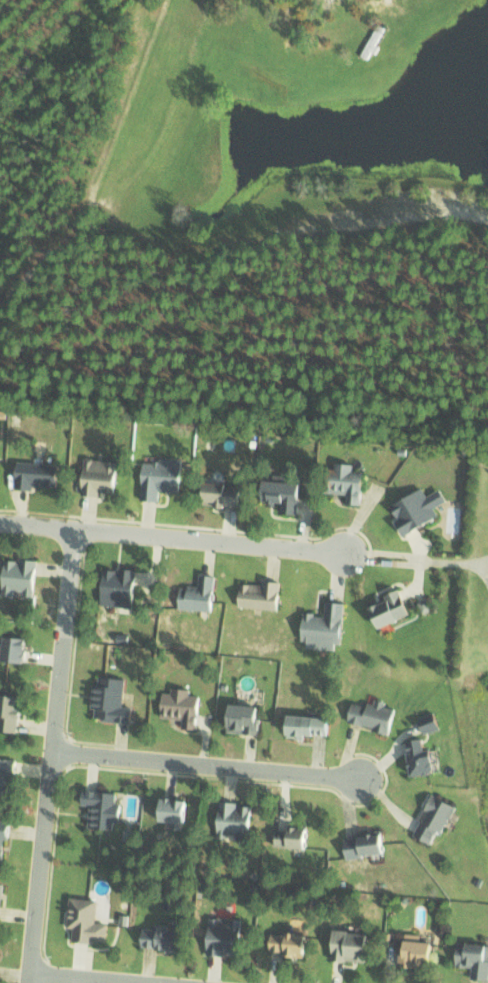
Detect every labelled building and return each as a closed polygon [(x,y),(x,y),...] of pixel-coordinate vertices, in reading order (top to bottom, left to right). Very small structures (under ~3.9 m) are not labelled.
[(185,492),(187,459),(162,457),(161,467),(147,466),(144,499),(162,500),(162,491),(185,492)] [(94,488),(92,488),(92,489),(122,494),(126,463),(98,459),(94,488)] [(21,486),(65,488),(66,464),(22,462),(21,486)] [(364,504),(364,496),(369,497),(369,471),(358,471),(358,464),(344,464),(344,494),(350,495),(350,504),(364,504)] [(300,496),(309,496),(309,482),(278,481),(278,494),(283,495),(283,509),(300,510),(300,496)] [(246,507),(247,495),(235,495),(235,485),(214,484),(213,498),(222,499),(222,506),(246,507)] [(398,521),(407,538),(444,517),(438,507),(452,500),(445,488),(431,495),(427,487),(396,504),(404,518),(398,521)] [(5,595),(40,596),(42,560),(6,559),(5,595)] [(138,606),(140,581),(135,580),(136,570),(117,568),(114,605),(138,606)] [(180,608),(217,611),(220,576),(202,575),(201,588),(182,586),(180,608)] [(240,606),(283,610),(285,582),(266,580),(265,585),(242,583),(240,606)] [(416,616),(406,589),(388,596),(390,601),(372,608),(374,614),(380,612),(386,628),(416,616)] [(435,610),(430,598),(419,603),(424,615),(435,610)] [(308,613),(306,640),(311,641),(311,648),(346,650),(349,603),(330,602),(329,615),(308,613)] [(3,662),(34,662),(33,637),(2,638),(3,662)] [(138,723),(139,708),(127,707),(129,679),(101,677),(98,708),(100,709),(99,720),(138,723)] [(165,693),(163,717),(187,719),(186,727),(204,728),(205,696),(193,695),(193,689),(174,688),(174,693),(165,693)] [(21,730),(21,718),(25,718),(26,696),(0,695),(0,715),(0,729),(0,730),(21,730)] [(352,723),(395,733),(401,709),(388,706),(389,701),(379,699),(377,706),(357,701),(352,723)] [(267,706),(232,705),(230,731),(266,732),(267,706)] [(336,718),(290,716),(289,736),(335,738),(336,718)] [(419,777),(443,773),(439,749),(432,750),(430,738),(413,741),(419,777)] [(12,777),(22,778),(23,760),(0,759),(0,793),(11,794),(12,777)] [(117,830),(117,823),(127,823),(128,804),(121,804),(121,793),(90,791),(89,806),(94,806),(93,828),(117,830)] [(417,835),(439,845),(458,805),(437,794),(417,835)] [(186,831),(187,824),(194,825),(196,801),(164,798),(161,821),(175,823),(174,830),(186,831)] [(221,833),(257,833),(257,806),(240,806),(240,801),(221,801),(221,833)] [(0,820),(0,859),(8,859),(8,840),(16,840),(16,820),(0,820)] [(278,831),(277,847),(316,849),(317,829),(295,828),(295,831),(278,831)] [(392,834),(347,835),(348,857),(393,856),(392,834)] [(7,908),(8,883),(0,883),(0,908),(7,908)] [(72,927),(78,927),(77,940),(110,941),(111,922),(101,922),(102,899),(73,897),(72,927)] [(247,917),(212,916),(211,953),(246,954),(247,917)] [(147,927),(144,944),(188,951),(191,928),(159,923),(158,929),(147,927)] [(334,959),(375,961),(377,930),(335,929),(334,959)] [(275,949),(289,950),(288,954),(315,955),(316,933),(275,932),(275,949)] [(418,966),(441,967),(442,941),(425,940),(426,933),(407,932),(405,965),(418,966)] [(461,942),(461,966),(476,966),(475,978),(487,978),(487,943),(461,942)]
